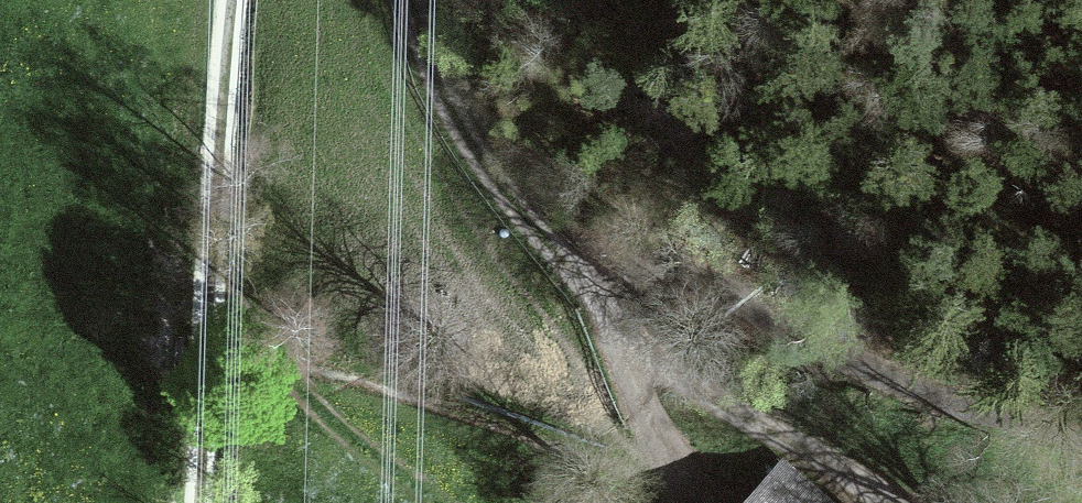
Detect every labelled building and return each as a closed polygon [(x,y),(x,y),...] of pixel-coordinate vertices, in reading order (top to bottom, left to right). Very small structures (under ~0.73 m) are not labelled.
[(790,450),(746,502),(854,502),(790,450)]
